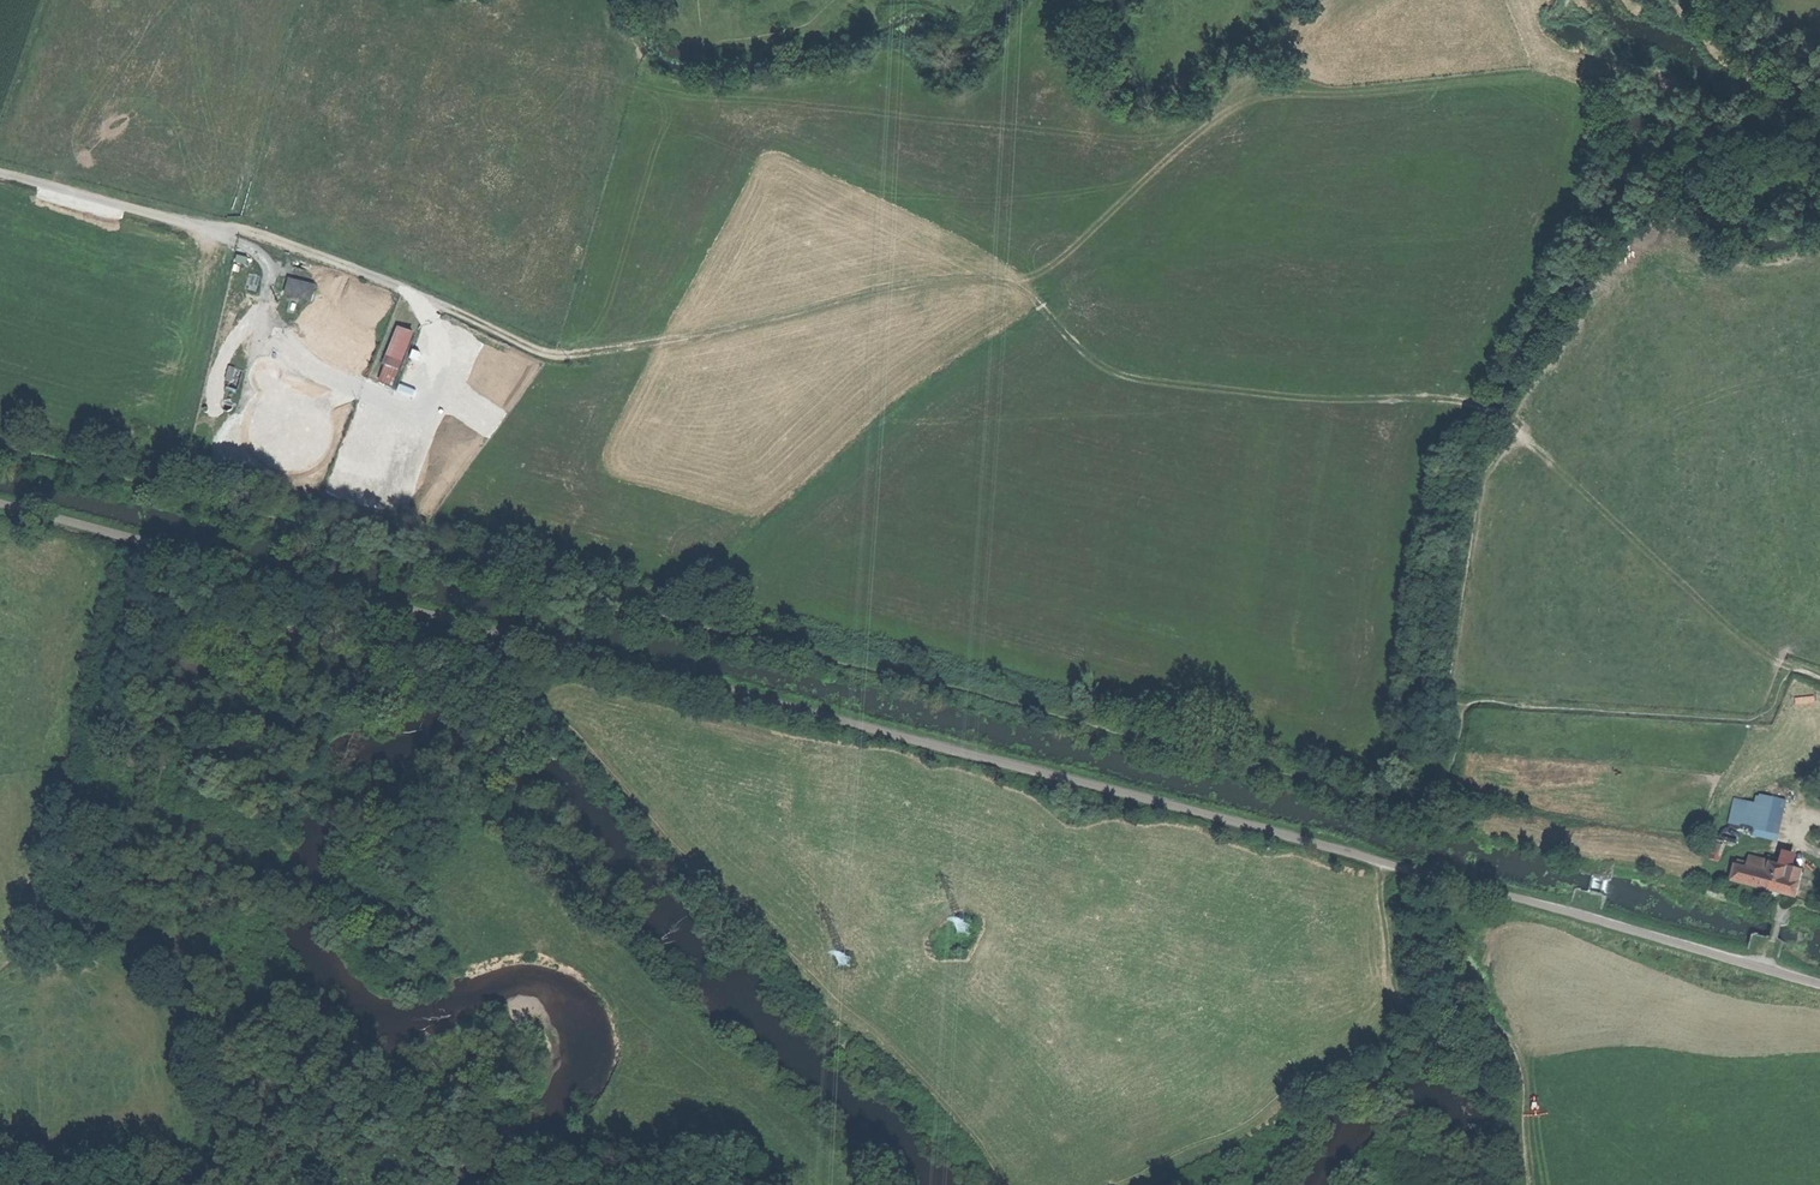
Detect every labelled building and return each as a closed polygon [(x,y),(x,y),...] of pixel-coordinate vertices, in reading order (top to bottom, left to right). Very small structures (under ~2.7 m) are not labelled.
[(317,283),(291,277),(287,293),(313,300),(317,283)] [(396,326),(383,363),(398,369),(412,332),(396,326)] [(380,382),(395,384),(397,368),(383,366),(380,382)] [(1755,828),(1753,836),(1779,841),(1787,798),(1758,793),(1756,801),(1735,797),(1729,823),(1755,828)] [(1712,853),(1721,856),(1724,843),(1716,841),(1712,853)] [(1730,880),(1796,897),(1803,870),(1793,868),(1794,863),(1787,861),(1787,859),(1781,857),(1779,864),(1749,857),(1746,867),(1735,864),(1730,880)]
